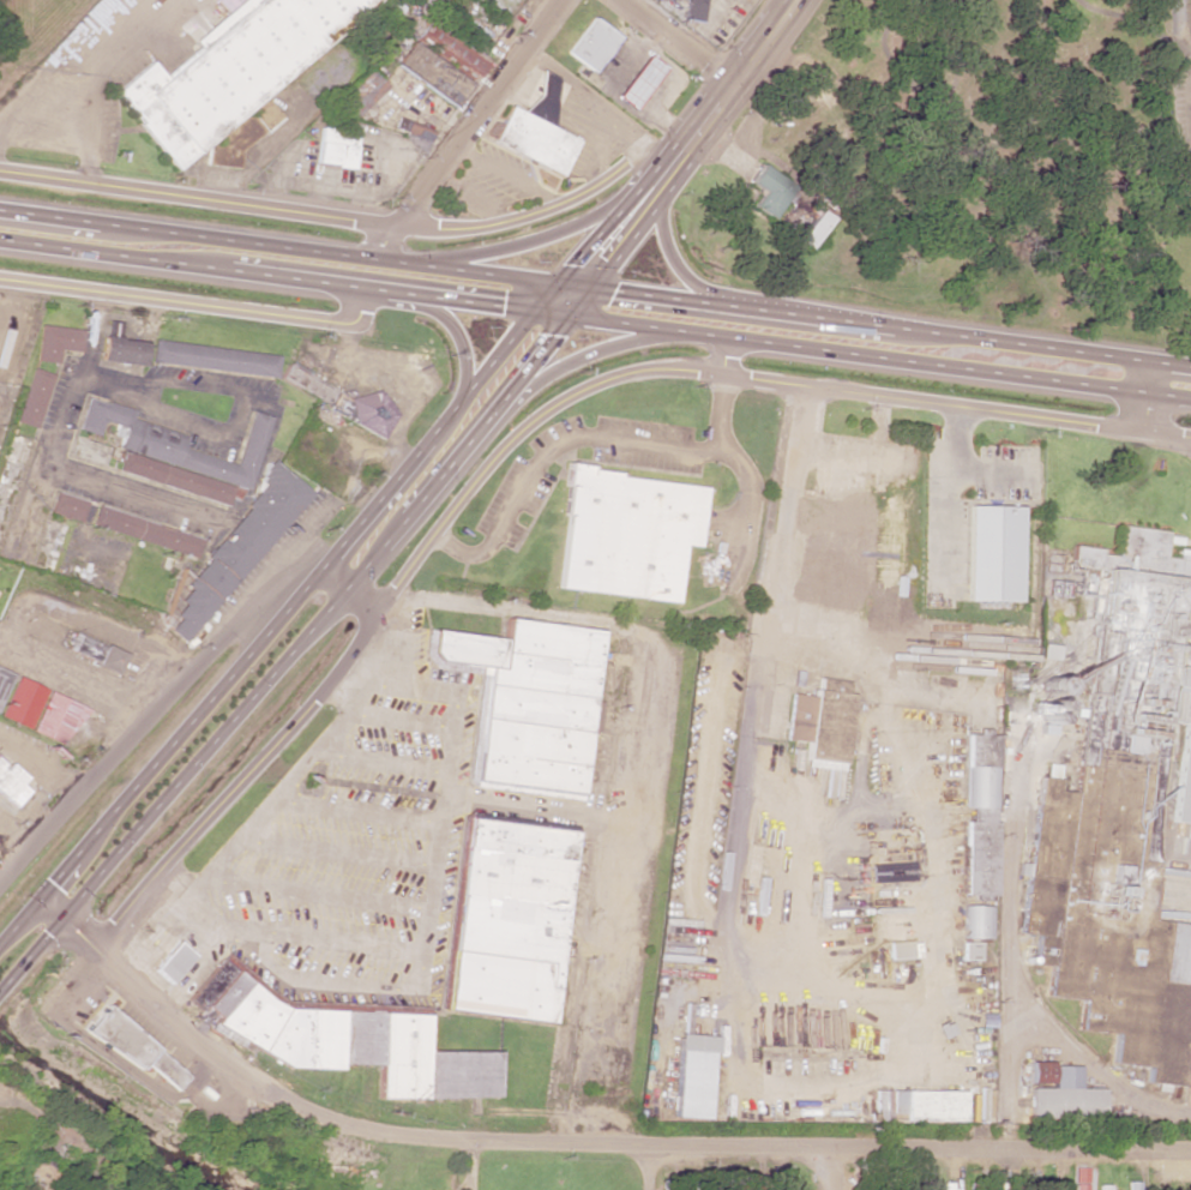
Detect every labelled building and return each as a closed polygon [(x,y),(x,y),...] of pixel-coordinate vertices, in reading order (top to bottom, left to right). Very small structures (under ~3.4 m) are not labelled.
[(209,165),(236,167),(238,151),(280,118),(261,94),(357,19),(359,0),(242,0),(191,39),(199,50),(165,76),(161,76),(150,62),(113,91),(174,169),(211,141),(209,165)] [(683,20),(702,22),(704,0),(685,0),(683,20)] [(566,52),(592,72),(618,37),(592,17),(566,52)] [(473,80),(484,64),(424,22),(413,38),(473,80)] [(470,82),(410,42),(394,66),(454,106),(470,82)] [(661,65),(643,54),(615,99),(634,110),(661,65)] [(383,86),(367,68),(333,100),(350,118),(383,86)] [(490,143),(560,175),(577,139),(506,107),(490,143)] [(314,164),(352,169),(357,132),(319,127),(314,164)] [(761,191),(752,207),(771,218),(791,185),(758,165),(748,183),(761,191)] [(809,250),(830,217),(818,210),(798,243),(809,250)] [(119,322),(106,320),(104,335),(117,336),(119,322)] [(78,351),(80,328),(37,326),(35,361),(57,363),(57,350),(78,351)] [(144,340),(101,338),(99,363),(143,364),(144,340)] [(275,377),(277,355),(152,340),(149,362),(275,377)] [(278,380),(348,415),(355,402),(284,367),(278,380)] [(52,374),(30,368),(13,421),(35,428),(52,374)] [(347,398),(359,438),(384,431),(382,427),(393,424),(382,388),(347,398)] [(249,487),(268,416),(249,411),(235,464),(182,449),(185,438),(129,423),(133,409),(95,399),(94,400),(84,397),(76,429),(98,435),(101,422),(121,427),(115,451),(249,487)] [(232,486),(121,452),(116,471),(227,504),(232,486)] [(310,492),(278,465),(179,582),(189,591),(171,613),(177,618),(167,630),(183,643),(310,492)] [(555,589),(675,602),(681,545),(697,547),(704,484),(568,469),(555,589)] [(79,521),(84,499),(53,492),(48,514),(79,521)] [(1135,1080),(1190,1086),(1190,925),(1146,920),(1169,690),(1187,692),(1173,830),(1190,832),(1190,669),(1178,667),(1190,555),(1164,552),(1122,499),(1116,552),(1072,547),(1070,570),(1058,569),(1076,591),(1038,959),(1135,1080)] [(200,537),(95,505),(89,526),(194,558),(200,537)] [(1018,602),(1020,506),(968,505),(966,601),(1018,602)] [(600,630),(506,619),(504,638),(426,630),(422,660),(479,666),(466,780),(507,784),(506,792),(581,800),(600,630)] [(62,650),(115,674),(124,655),(71,631),(62,650)] [(27,729),(45,689),(15,676),(0,709),(0,717),(27,729)] [(789,693),(784,740),(806,742),(803,767),(842,771),(850,693),(812,689),(811,696),(789,693)] [(29,730),(65,746),(82,707),(47,691),(29,730)] [(590,724),(597,725),(601,702),(594,701),(590,724)] [(964,897),(994,897),(996,734),(987,734),(987,729),(975,728),(975,734),(966,734),(964,897)] [(14,807),(26,790),(19,784),(25,776),(6,762),(4,765),(0,761),(0,797),(14,807)] [(574,830),(465,818),(459,877),(452,876),(437,1010),(552,1022),(574,830)] [(913,880),(912,862),(870,864),(871,882),(913,880)] [(992,939),(993,906),(963,905),(963,938),(992,939)] [(167,984),(192,956),(176,941),(151,969),(167,984)] [(918,941),(889,942),(889,959),(919,958),(918,941)] [(962,960),(980,960),(980,942),(962,942),(962,960)] [(494,1100),(495,1052),(423,1050),(424,1013),(283,1009),(218,958),(184,1001),(209,1021),(209,1028),(235,1049),(242,1039),(277,1067),(334,1068),(338,1064),(375,1065),(374,1097),(494,1100)] [(186,1076),(104,1005),(84,1028),(135,1073),(143,1064),(173,1091),(186,1076)] [(704,1119),(708,1053),(713,1053),(714,1036),(675,1034),(671,1117),(704,1119)] [(1078,1064),(1030,1063),(1030,1083),(1050,1083),(1050,1088),(1030,1088),(1029,1116),(1102,1117),(1102,1088),(1078,1088),(1078,1064)] [(874,1121),(962,1121),(962,1091),(875,1090),(874,1121)] [(1088,1167),(1074,1167),(1075,1189),(1088,1189),(1088,1167)]
